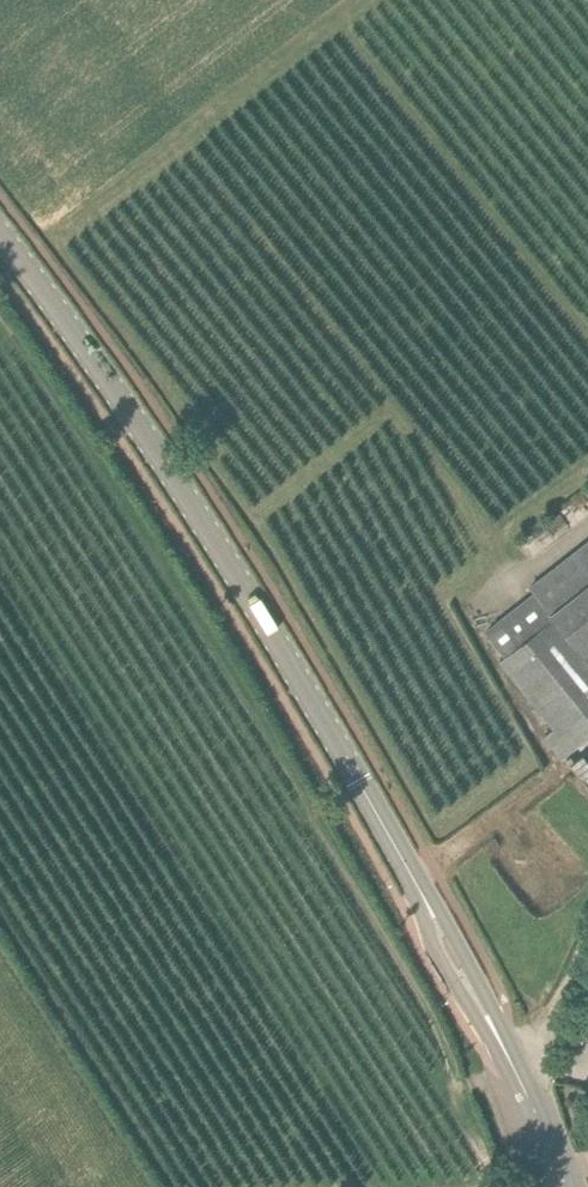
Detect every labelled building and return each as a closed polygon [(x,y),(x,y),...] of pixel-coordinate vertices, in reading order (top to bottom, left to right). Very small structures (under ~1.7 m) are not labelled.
[(580,744),(567,728),(587,712),(587,541),(529,588),(534,594),(485,633),(503,656),(500,659),(554,727),(545,734),(563,757),(580,744)]
